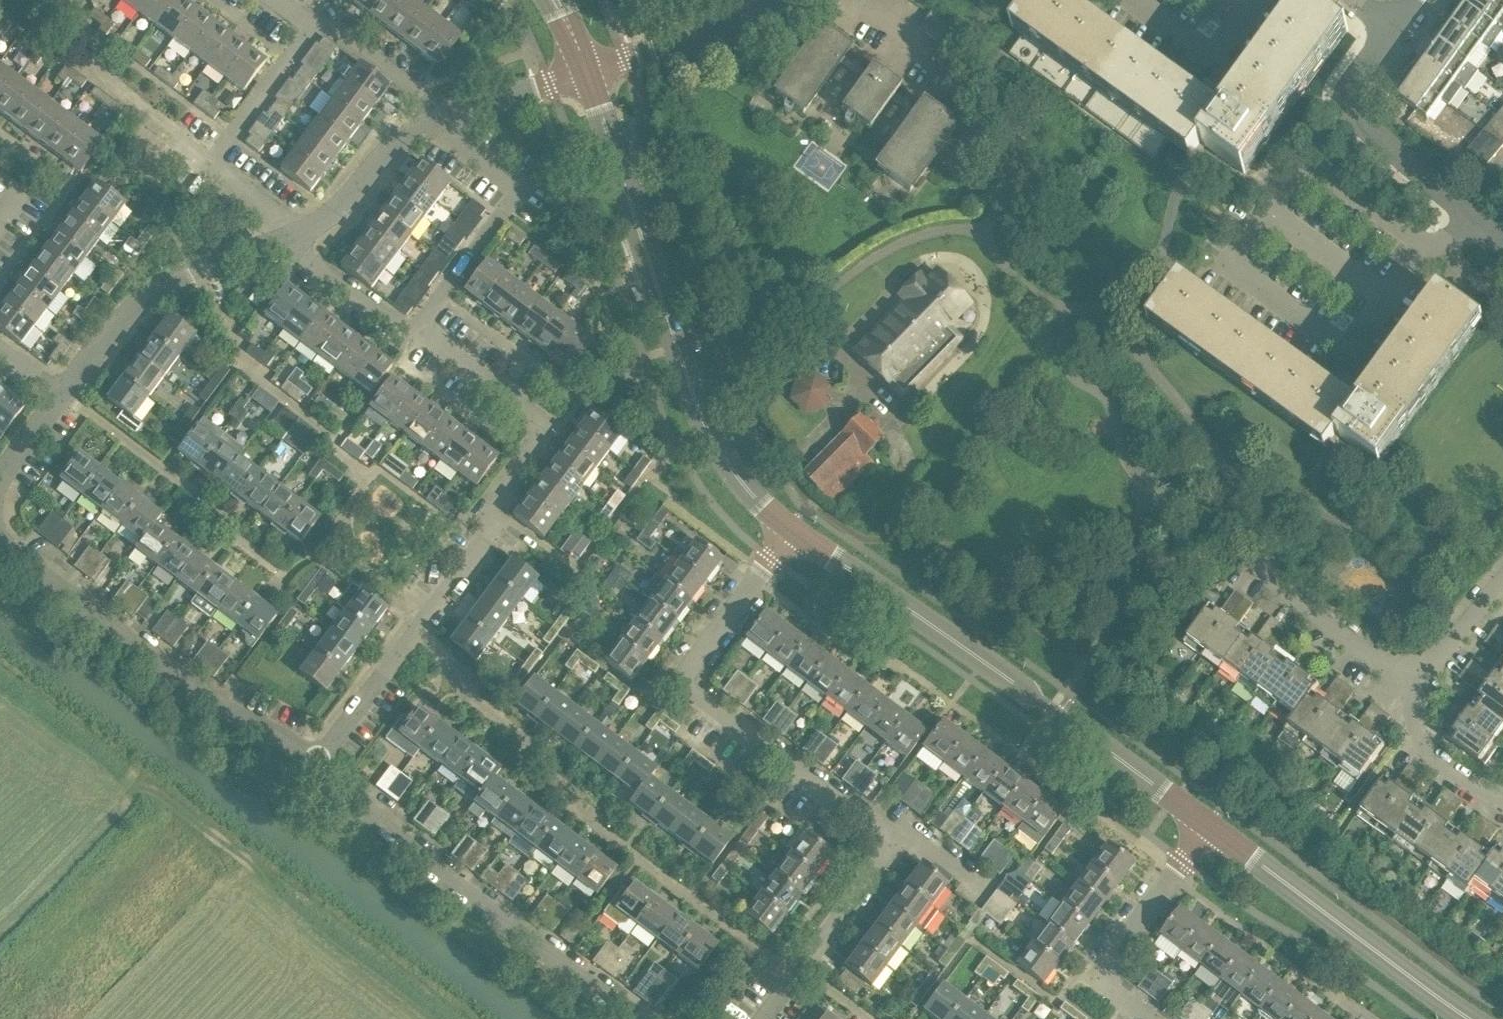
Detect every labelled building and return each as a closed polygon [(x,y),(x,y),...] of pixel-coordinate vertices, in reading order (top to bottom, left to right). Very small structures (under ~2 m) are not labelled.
[(121,0),(139,13),(149,0),(121,0)] [(176,0),(149,0),(139,13),(156,26),(176,0)] [(156,26),(174,40),(196,10),(183,0),(176,0),(156,26)] [(352,1),(369,14),(380,0),(352,0),(352,1)] [(369,14),(388,28),(409,0),(380,0),(369,14)] [(425,10),(413,0),(409,0),(388,28),(403,40),(425,10)] [(479,0),(468,0),(467,2),(480,12),(485,5),(479,0)] [(1010,55),(1016,60),(1110,128),(1119,135),(1156,161),(1169,143),(1170,141),(1192,156),(1193,157),(1202,144),(1211,151),(1217,155),(1242,173),(1243,174),(1297,99),(1347,31),(1336,24),(1309,5),(1236,107),(1203,94),(1197,102),(1056,0),(1050,0),(1025,34),(1010,55)] [(1462,0),(1453,13),(1457,16),(1458,17),(1454,23),(1482,44),(1489,49),(1502,30),(1496,25),(1462,0)] [(1462,0),(1496,25),(1502,16),(1502,3),(1499,0),(1463,0),(1462,0)] [(102,27),(108,19),(95,9),(89,17),(102,27)] [(191,53),(214,23),(196,10),(174,40),(191,53)] [(421,53),(443,23),(425,10),(403,40),(421,53)] [(948,50),(960,34),(931,13),(919,29),(948,50)] [(12,25),(5,19),(0,25),(0,36),(2,38),(12,25)] [(108,19),(102,27),(98,32),(105,38),(115,25),(108,19)] [(214,23),(191,53),(209,66),(231,36),(214,23)] [(443,23),(421,53),(441,68),(463,38),(443,23)] [(1443,28),(1435,38),(1468,62),(1469,62),(1482,44),(1454,23),(1448,31),(1443,28)] [(866,75),(850,64),(843,59),(849,50),(821,30),(774,94),(803,114),(839,65),(861,81),(840,111),(868,131),(890,102),(913,118),(876,168),(910,193),(956,128),(923,104),(917,113),(894,96),(900,88),(872,67),(866,75)] [(34,53),(40,45),(28,36),(22,44),(34,53)] [(227,79),(249,49),(231,36),(209,66),(227,79)] [(332,55),(338,47),(325,38),(319,45),(332,55)] [(1435,38),(1426,50),(1431,54),(1427,60),(1455,81),(1456,81),(1463,87),(1466,89),(1480,70),(1469,62),(1468,62),(1435,38)] [(132,59),(138,51),(124,41),(119,48),(132,59)] [(40,45),(34,53),(30,59),(38,65),(48,51),(40,45)] [(249,49),(227,79),(245,92),(267,62),(249,49)] [(138,51),(132,59),(145,68),(151,61),(138,51)] [(1416,64),(1408,75),(1414,79),(1415,79),(1415,80),(1442,99),(1450,105),(1463,87),(1456,81),(1455,81),(1427,60),(1421,68),(1416,64)] [(302,65),(297,73),(298,73),(310,83),(317,74),(303,64),(302,65)] [(347,82),(377,105),(390,87),(361,64),(347,82)] [(16,77),(0,65),(0,98),(16,77)] [(69,79),(75,71),(67,66),(57,80),(64,85),(69,79)] [(166,84),(172,77),(159,67),(153,74),(166,84)] [(172,77),(166,84),(174,90),(184,76),(176,70),(172,77)] [(75,71),(69,79),(82,89),(87,81),(75,71)] [(292,80),(305,90),(310,83),(298,73),(297,73),(292,80)] [(1399,98),(1407,104),(1428,119),(1442,99),(1415,80),(1415,79),(1414,79),(1408,75),(1399,87),(1404,91),(1399,98)] [(0,98),(0,112),(11,120),(33,90),(16,77),(0,98)] [(363,123),(377,105),(347,82),(334,100),(363,123)] [(104,105),(110,98),(96,88),(91,96),(104,105)] [(29,133),(51,103),(33,90),(11,120),(29,133)] [(201,110),(207,103),(212,96),(204,91),(194,104),(201,110)] [(110,98),(104,105),(117,115),(123,107),(110,98)] [(272,108),(286,118),(292,110),(278,100),(272,108)] [(351,140),(363,123),(334,100),(321,117),(351,140)] [(46,146),(68,116),(51,103),(29,133),(46,146)] [(207,103),(201,110),(215,120),(220,113),(207,103)] [(280,126),(286,118),(272,108),(267,116),(280,126)] [(1499,113),(1484,130),(1502,146),(1502,117),(1499,113)] [(68,116),(46,146),(63,159),(86,129),(68,116)] [(308,135),(338,157),(351,140),(321,117),(308,135)] [(86,129),(63,159),(82,173),(104,143),(86,129)] [(1502,147),(1502,146),(1484,130),(1465,153),(1484,170),(1502,147)] [(250,136),(245,143),(258,153),(264,144),(251,134),(250,136)] [(295,152),(324,175),(338,157),(308,135),(295,152)] [(311,193),(324,175),(295,152),(281,170),(311,193)] [(407,180),(437,201),(450,184),(420,162),(407,180)] [(423,220),(437,201),(407,180),(394,198),(423,220)] [(82,202),(112,225),(126,206),(96,183),(82,202)] [(410,237),(423,220),(394,198),(381,215),(410,237)] [(480,217),(486,210),(472,200),(467,207),(480,217)] [(99,242),(112,225),(82,202),(69,219),(99,242)] [(398,254),(410,237),(381,215),(368,232),(398,254)] [(86,259),(99,242),(69,219),(56,236),(86,259)] [(446,235),(451,229),(443,222),(438,229),(446,235)] [(146,229),(135,243),(144,249),(154,235),(147,230),(146,229)] [(446,236),(459,246),(464,239),(451,229),(446,235),(446,236)] [(519,247),(525,240),(512,230),(506,237),(519,247)] [(384,272),(398,254),(368,232),(355,249),(384,272)] [(73,277),(86,259),(56,236),(43,254),(73,277)] [(453,253),(459,246),(446,236),(440,243),(453,253)] [(139,256),(144,249),(135,243),(131,239),(126,247),(139,256)] [(541,264),(547,256),(534,247),(529,254),(541,264)] [(371,290),(384,272),(355,249),(341,267),(371,290)] [(60,294),(73,277),(43,254),(30,272),(60,294)] [(547,256),(541,264),(555,274),(560,266),(547,256)] [(484,306),(506,276),(488,262),(465,292),(484,306)] [(420,270),(433,280),(439,273),(426,263),(420,270)] [(110,276),(110,277),(111,278),(117,282),(123,274),(110,264),(104,272),(110,276)] [(427,288),(433,280),(420,270),(414,278),(427,288)] [(47,311),(60,294),(30,272),(17,289),(47,311)] [(576,290),(582,282),(568,272),(563,280),(576,290)] [(969,307),(935,273),(926,282),(920,277),(907,290),(912,295),(855,352),(901,399),(960,341),(948,328),(969,307)] [(501,319),(523,289),(506,276),(484,306),(501,319)] [(111,278),(110,277),(100,289),(108,295),(117,282),(111,278)] [(582,282),(576,290),(572,295),(580,301),(589,288),(582,282)] [(1178,282),(1151,319),(1202,356),(1239,383),(1250,391),(1265,402),(1280,413),(1304,431),(1328,448),(1337,435),(1342,439),(1349,444),(1367,457),(1379,466),(1403,432),(1410,423),(1447,370),(1481,323),(1465,311),(1445,297),(1444,296),(1443,297),(1442,298),(1377,389),(1370,398),(1343,378),(1332,393),(1209,304),(1178,282)] [(283,330),(305,300),(287,287),(265,317),(283,330)] [(34,328),(47,311),(17,289),(4,306),(34,328)] [(518,332),(540,302),(523,289),(501,319),(518,332)] [(263,298),(255,292),(249,300),(257,306),(263,298)] [(78,306),(78,307),(86,312),(91,317),(101,303),(94,298),(84,311),(78,306)] [(406,317),(412,309),(412,308),(399,298),(393,307),(406,317)] [(300,343),(323,313),(305,300),(283,330),(300,343)] [(535,345),(557,315),(540,302),(518,332),(535,345)] [(37,340),(29,335),(34,328),(4,306),(0,311),(0,331),(28,352),(37,340)] [(86,312),(78,307),(73,314),(86,324),(91,317),(86,312)] [(318,356),(340,326),(323,313),(300,343),(318,356)] [(552,358),(574,328),(557,315),(535,345),(552,358)] [(187,348),(195,337),(169,317),(153,339),(179,358),(187,348)] [(335,369),(357,339),(340,326),(318,356),(335,369)] [(574,328),(552,358),(570,372),(592,342),(574,328)] [(60,347),(66,351),(71,343),(58,333),(53,341),(58,345),(60,347)] [(604,354),(613,342),(614,341),(607,335),(597,348),(604,354)] [(195,337),(187,348),(195,353),(203,343),(195,337)] [(164,378),(179,358),(153,339),(138,359),(164,378)] [(352,382),(374,352),(357,339),(335,369),(352,382)] [(50,360),(56,364),(66,351),(60,347),(58,345),(48,358),(50,360)] [(259,362),(265,354),(252,345),(246,352),(259,362)] [(269,349),(265,354),(259,362),(266,368),(276,354),(269,349)] [(374,352),(352,382),(370,396),(393,366),(374,352)] [(149,398),(164,378),(138,359),(123,379),(149,398)] [(212,382),(219,388),(230,372),(223,367),(212,382)] [(287,381),(286,382),(293,388),(294,387),(300,379),(304,373),(296,368),(287,381)] [(136,436),(143,426),(134,419),(149,398),(123,379),(108,400),(124,412),(117,421),(136,436)] [(293,388),(288,395),(297,402),(304,394),(307,396),(313,389),(300,379),(294,387),(293,388)] [(371,410),(366,416),(384,430),(389,423),(412,393),(393,380),(383,394),(371,410)] [(206,404),(219,388),(212,382),(199,399),(206,404)] [(259,388),(251,398),(262,407),(270,396),(263,391),(259,388)] [(19,416),(25,407),(7,393),(0,402),(0,441),(3,437),(19,416)] [(406,436),(429,406),(412,393),(389,423),(406,436)] [(329,414),(334,406),(321,397),(315,404),(329,414)] [(240,398),(228,414),(235,420),(248,403),(240,398)] [(334,406),(329,414),(341,423),(346,416),(334,406)] [(424,449),(446,419),(429,406),(406,436),(424,449)] [(188,428),(200,413),(193,408),(181,423),(188,428)] [(623,434),(608,423),(593,412),(579,429),(609,452),(623,434)] [(835,508),(847,496),(875,467),(864,456),(882,438),(860,416),(802,475),(835,508)] [(440,462),(463,432),(446,419),(424,449),(440,462)] [(179,453),(200,469),(219,443),(225,436),(204,420),(179,453)] [(300,420),(283,441),(301,455),(306,448),(318,433),(300,420)] [(282,440),(287,433),(271,421),(266,428),(282,440)] [(176,444),(188,428),(181,423),(169,439),(176,444)] [(596,469),(609,452),(579,429),(566,447),(596,469)] [(458,475),(481,445),(463,432),(440,462),(458,475)] [(209,476),(220,485),(240,459),(246,451),(225,436),(219,443),(200,469),(209,476)] [(360,462),(365,455),(366,454),(348,440),(342,448),(346,451),(359,461),(360,462)] [(366,454),(365,455),(371,459),(381,446),(375,442),(366,454)] [(481,445),(458,475),(476,489),(499,458),(481,445)] [(583,486),(596,469),(566,447),(553,464),(583,486)] [(81,496),(101,470),(80,455),(61,481),(81,496)] [(634,470),(641,475),(650,463),(643,457),(634,470)] [(322,471),(324,472),(329,465),(321,458),(309,475),(315,480),(322,471)] [(242,496),(260,473),(240,459),(220,485),(236,496),(240,499),(242,496)] [(400,481),(406,473),(392,463),(387,471),(400,481)] [(571,503),(583,486),(553,464),(540,481),(571,503)] [(329,465),(324,472),(339,482),(344,476),(329,465)] [(101,511),(121,485),(101,470),(81,496),(101,511)] [(632,487),(641,475),(634,470),(625,482),(632,487)] [(274,496),(280,488),(260,473),(242,496),(240,499),(260,514),(274,496)] [(406,473),(400,481),(413,491),(419,483),(406,473)] [(557,521),(571,503),(540,481),(527,499),(557,521)] [(121,526),(141,500),(121,485),(101,511),(121,526)] [(440,499),(443,495),(444,493),(436,487),(426,501),(434,506),(440,498),(440,499)] [(280,530),(300,503),(290,496),(280,488),(274,496),(260,514),(280,530)] [(617,492),(607,504),(608,504),(616,509),(625,497),(617,491),(617,492)] [(461,508),(445,496),(443,495),(440,499),(440,498),(434,506),(452,520),(461,508)] [(544,539),(557,521),(527,499),(513,517),(523,524),(544,539)] [(143,542),(156,524),(162,516),(141,500),(121,526),(143,542)] [(280,530),(301,545),(320,519),(300,503),(280,530)] [(607,504),(598,517),(605,523),(616,509),(608,504),(607,504)] [(659,511),(666,516),(669,512),(662,506),(659,511)] [(48,540),(63,520),(52,512),(37,532),(48,540)] [(48,540),(58,548),(73,528),(63,520),(48,540)] [(649,539),(658,526),(651,521),(641,534),(649,539)] [(156,565),(175,538),(156,524),(143,542),(129,559),(140,567),(146,558),(156,565)] [(575,535),(581,540),(589,545),(594,538),(581,527),(575,535)] [(654,543),(649,539),(641,534),(636,541),(649,551),(654,543)] [(176,580),(196,554),(175,538),(156,565),(176,580)] [(579,558),(589,545),(581,540),(572,552),(579,558)] [(706,580),(721,560),(695,541),(680,561),(706,580)] [(86,575),(100,555),(89,547),(75,567),(86,575)] [(196,595),(216,569),(196,554),(176,580),(196,595)] [(100,555),(86,575),(96,583),(111,563),(100,555)] [(496,581),(523,600),(538,580),(523,568),(512,560),(496,581)] [(692,600),(706,580),(680,561),(665,580),(692,600)] [(612,573),(620,578),(625,582),(630,575),(617,565),(612,573)] [(311,584),(316,588),(328,573),(321,568),(319,571),(310,583),(311,584)] [(211,618),(216,610),(236,584),(216,569),(196,595),(197,596),(191,603),(211,618)] [(609,592),(620,578),(612,573),(602,586),(609,592)] [(656,574),(651,581),(641,594),(650,601),(677,620),(692,600),(665,580),(665,581),(656,574)] [(111,602),(122,610),(137,589),(126,581),(111,602)] [(507,620),(523,600),(496,581),(481,601),(507,620)] [(297,601),(304,605),(316,588),(311,584),(310,583),(297,601)] [(236,625),(256,599),(236,584),(216,610),(236,625)] [(352,584),(337,604),(346,611),(372,630),(387,610),(361,591),(352,584)] [(122,610),(133,618),(147,598),(148,597),(137,589),(122,610)] [(1203,657),(1245,598),(1237,592),(1222,614),(1212,606),(1185,644),(1203,657)] [(133,618),(142,624),(157,604),(147,598),(133,618)] [(1222,670),(1249,633),(1240,626),(1255,605),(1245,598),(1203,657),(1222,670)] [(258,641),(267,629),(278,615),(256,599),(236,625),(243,631),(242,633),(245,636),(246,642),(248,645),(252,648),(257,641),(258,641)] [(465,621),(492,641),(507,620),(481,601),(465,621)] [(662,640),(677,620),(650,601),(636,620),(662,640)] [(583,612),(590,617),(595,621),(601,614),(588,604),(583,612)] [(554,623),(562,629),(573,614),(566,608),(554,623)] [(280,624),(287,629),(297,614),(291,610),(280,624)] [(162,640),(178,619),(167,611),(152,632),(162,640)] [(357,651),(372,630),(346,611),(331,631),(357,651)] [(767,654),(788,627),(767,611),(746,638),(767,654)] [(580,630),(590,617),(583,612),(573,625),(580,630)] [(1282,624),(1278,621),(1273,617),(1257,639),(1249,633),(1222,670),(1240,683),(1282,624)] [(178,619),(162,640),(173,648),(189,627),(178,619)] [(648,660),(662,640),(636,620),(621,640),(648,660)] [(476,662),(492,641),(465,621),(450,642),(476,662)] [(549,646),(562,629),(554,623),(541,640),(549,646)] [(274,646),(287,629),(280,624),(267,641),(274,646)] [(1275,652),(1291,630),(1282,624),(1240,683),(1257,695),(1284,658),(1275,652)] [(1500,625),(1494,633),(1502,639),(1502,627),(1500,625)] [(787,668),(807,642),(788,627),(767,654),(787,668)] [(342,671),(357,651),(331,631),(316,651),(342,671)] [(1494,633),(1487,643),(1502,654),(1502,639),(1494,633)] [(632,681),(648,660),(621,640),(605,661),(632,681)] [(203,670),(218,649),(208,642),(192,662),(203,670)] [(807,684),(827,657),(807,642),(787,668),(807,684)] [(1275,708),(1318,649),(1309,643),(1293,665),(1284,658),(1257,695),(1275,708)] [(218,649),(203,670),(213,678),(229,657),(218,649)] [(523,664),(531,670),(542,654),(535,649),(533,651),(523,664)] [(1311,678),(1327,656),(1318,649),(1275,708),(1292,720),(1293,721),(1313,693),(1314,694),(1321,685),(1311,678)] [(577,650),(565,666),(572,671),(579,661),(583,655),(577,650)] [(325,692),(342,671),(316,651),(299,673),(325,692)] [(583,655),(579,661),(594,673),(599,667),(583,655)] [(826,698),(847,671),(827,657),(807,684),(826,698)] [(1502,666),(1496,676),(1474,660),(1468,668),(1502,694),(1502,666)] [(518,686),(531,670),(523,664),(511,680),(518,686)] [(1468,668),(1461,678),(1483,694),(1477,702),(1502,721),(1502,694),(1468,668)] [(847,713),(867,687),(847,671),(826,698),(847,713)] [(733,699),(748,679),(738,672),(724,691),(733,699)] [(619,691),(623,685),(608,673),(603,680),(619,691)] [(535,720),(555,694),(534,678),(514,704),(535,720)] [(1305,743),(1347,684),(1339,678),(1323,700),(1314,694),(1313,693),(1293,721),(1292,720),(1286,729),(1286,730),(1279,740),(1297,753),(1304,743),(1305,743)] [(748,679),(733,699),(744,707),(758,687),(748,679)] [(1322,756),(1349,719),(1341,713),(1357,691),(1347,684),(1305,743),(1322,756)] [(623,685),(619,691),(611,701),(618,706),(630,690),(623,685)] [(867,728),(887,702),(867,687),(847,713),(867,728)] [(555,735),(575,709),(555,694),(535,720),(555,735)] [(1477,702),(1470,711),(1448,695),(1442,704),(1500,746),(1502,742),(1502,721),(1477,702)] [(773,729),(788,709),(777,702),(763,721),(773,729)] [(886,743),(906,716),(887,702),(867,728),(886,743)] [(1340,769),(1383,709),(1374,703),(1358,725),(1349,719),(1322,756),(1340,769)] [(1486,766),(1500,746),(1442,704),(1435,714),(1457,729),(1449,739),(1486,766)] [(412,759),(439,723),(418,708),(406,724),(400,719),(385,739),(412,759)] [(575,709),(555,735),(575,750),(595,724),(575,709)] [(788,709),(773,729),(783,736),(798,717),(788,709)] [(1383,709),(1340,769),(1359,782),(1386,745),(1377,739),(1393,716),(1383,709)] [(659,722),(664,716),(657,711),(645,727),(652,732),(659,722)] [(659,722),(664,725),(675,734),(680,728),(664,716),(659,722)] [(906,758),(919,742),(927,732),(906,716),(886,743),(906,758)] [(943,762),(963,736),(943,721),(923,748),(943,762)] [(439,764),(459,738),(439,723),(412,759),(413,760),(420,750),(439,764)] [(596,765),(615,739),(595,724),(575,750),(596,765)] [(813,758),(828,739),(816,730),(801,750),(813,758)] [(962,777),(982,750),(963,736),(943,762),(962,777)] [(459,780),(479,753),(459,738),(439,764),(459,780)] [(615,739),(596,765),(616,780),(635,754),(615,739)] [(828,739),(813,758),(824,766),(838,747),(828,739)] [(694,761),(698,755),(692,750),(680,765),(687,770),(694,761)] [(982,792),(1002,765),(982,750),(962,777),(982,792)] [(494,777),(500,769),(479,753),(459,780),(460,780),(453,789),(474,804),(494,777)] [(635,754),(616,780),(636,795),(649,778),(656,770),(635,754)] [(698,755),(694,761),(710,773),(714,767),(698,755)] [(856,760),(846,774),(842,780),(853,788),(867,769),(856,760)] [(1003,807),(1022,781),(1002,765),(982,792),(1003,807)] [(1376,828),(1418,771),(1410,765),(1395,786),(1385,779),(1359,816),(1376,828)] [(386,794),(401,774),(391,766),(376,787),(386,794)] [(862,795),(873,781),(877,776),(867,769),(853,788),(862,795)] [(1394,841),(1420,804),(1413,799),(1428,778),(1418,771),(1376,828),(1394,841)] [(401,774),(386,794),(397,802),(412,782),(401,774)] [(494,819),(514,792),(494,777),(474,804),(467,812),(478,820),(484,812),(494,819)] [(650,819),(670,793),(649,778),(636,795),(630,804),(650,819)] [(734,791),(739,785),(732,780),(720,795),(727,800),(734,791)] [(910,807),(924,788),(915,781),(900,800),(910,807)] [(1023,822),(1043,796),(1022,781),(1003,807),(1023,822)] [(739,785),(734,791),(749,803),(754,796),(739,785)] [(924,788),(910,807),(921,815),(935,796),(924,788)] [(1412,855),(1454,796),(1445,790),(1430,812),(1420,804),(1394,841),(1412,855)] [(513,834),(533,807),(514,792),(494,819),(513,834)] [(670,793),(650,819),(671,834),(690,809),(670,793)] [(1037,846),(1044,838),(1063,812),(1043,796),(1023,822),(1023,823),(1017,830),(1037,846)] [(1430,868),(1456,830),(1448,824),(1463,803),(1454,796),(1412,855),(1430,868)] [(423,828),(438,808),(428,801),(413,821),(423,828)] [(527,858),(554,822),(533,807),(513,834),(514,835),(508,844),(527,858)] [(438,808),(423,828),(435,837),(450,817),(438,808)] [(691,849),(710,824),(690,809),(671,834),(691,849)] [(948,818),(940,830),(949,836),(963,817),(954,811),(948,818)] [(752,824),(760,830),(768,818),(761,813),(752,824)] [(1447,880),(1489,822),(1481,816),(1466,837),(1456,830),(1430,868),(1447,880)] [(963,817),(949,836),(961,845),(975,826),(963,817)] [(554,864),(574,837),(554,822),(527,858),(528,859),(535,850),(554,864)] [(1493,857),(1485,851),(1500,829),(1489,822),(1447,880),(1467,895),(1474,886),(1473,885),(1493,857)] [(1055,835),(1062,841),(1071,829),(1064,823),(1055,835)] [(710,824),(691,849),(711,865),(730,839),(710,824)] [(749,845),(760,830),(752,824),(741,839),(749,845)] [(830,835),(836,839),(839,841),(845,833),(836,827),(830,835)] [(817,874),(832,854),(805,834),(790,854),(817,874)] [(1052,855),(1062,841),(1055,835),(1044,849),(1052,855)] [(461,864),(476,843),(466,836),(451,856),(461,864)] [(574,879),(594,852),(574,837),(554,864),(574,879)] [(989,867),(1004,848),(994,840),(979,859),(989,867)] [(476,843),(461,864),(472,872),(487,852),(476,843)] [(1092,863),(1119,884),(1134,863),(1106,843),(1092,863)] [(1004,848),(989,867),(1000,875),(1014,856),(1004,848)] [(1502,882),(1502,850),(1499,848),(1493,857),(1473,885),(1474,886),(1491,898),(1502,882)] [(594,852),(574,879),(595,895),(615,868),(594,852)] [(731,852),(722,864),(730,870),(739,858),(731,852)] [(802,894),(817,874),(790,854),(776,874),(802,894)] [(1027,858),(1018,871),(1032,881),(1041,868),(1027,858)] [(1104,903),(1119,884),(1092,863),(1077,883),(1104,903)] [(1368,863),(1362,870),(1370,875),(1375,868),(1368,863)] [(712,879),(719,884),(730,870),(722,864),(712,879)] [(906,886),(933,905),(953,878),(935,864),(929,872),(921,866),(906,886)] [(500,893),(516,873),(506,866),(491,886),(500,893)] [(516,873),(500,893),(513,902),(528,882),(516,873)] [(787,914),(802,894),(776,874),(761,894),(787,914)] [(1004,880),(997,890),(1015,904),(1016,904),(1018,901),(1021,904),(1026,896),(1004,880)] [(1491,898),(1502,907),(1502,882),(1491,898)] [(636,925),(656,898),(636,883),(629,893),(622,888),(604,912),(618,923),(623,923),(627,918),(636,925)] [(1089,923),(1104,903),(1077,883),(1062,903),(1089,923)] [(923,930),(938,911),(932,907),(933,905),(906,886),(891,905),(918,925),(917,926),(923,930)] [(997,890),(989,900),(1007,914),(1008,915),(1016,904),(1015,904),(997,890)] [(772,936),(787,914),(761,894),(745,915),(772,936)] [(541,923),(556,903),(547,896),(532,916),(541,923)] [(657,941),(677,915),(656,898),(636,925),(657,941)] [(986,914),(986,915),(1004,929),(1007,925),(1003,922),(1008,915),(1007,914),(989,900),(981,911),(986,914)] [(556,903),(541,923),(553,932),(568,911),(556,903)] [(1074,943),(1089,923),(1062,903),(1047,923),(1074,943)] [(903,945),(917,926),(918,925),(891,905),(876,925),(903,945)] [(1162,934),(1154,945),(1174,960),(1182,949),(1201,923),(1181,908),(1162,934)] [(976,928),(986,915),(986,914),(981,911),(979,909),(969,923),(976,928)] [(677,955),(697,929),(677,915),(657,941),(677,955)] [(1468,928),(1458,920),(1450,930),(1461,938),(1468,928)] [(1059,963),(1074,943),(1047,923),(1032,943),(1059,963)] [(1202,965),(1222,938),(1201,923),(1182,949),(1202,965)] [(888,965),(903,945),(876,925),(861,945),(888,965)] [(698,971),(718,945),(697,929),(677,955),(698,971)] [(1472,932),(1465,941),(1480,952),(1484,945),(1487,942),(1472,932)] [(956,954),(967,941),(959,935),(949,949),(956,954)] [(1222,979),(1241,953),(1222,938),(1202,965),(1222,979)] [(608,941),(593,962),(602,969),(618,949),(608,941)] [(618,949),(602,969),(614,977),(634,951),(623,942),(618,949)] [(1044,984),(1059,963),(1032,943),(1017,964),(1044,984)] [(845,967),(871,986),(888,965),(861,945),(845,967)] [(1495,963),(1500,957),(1487,949),(1488,948),(1484,945),(1480,952),(1479,952),(1495,963)] [(946,967),(956,954),(949,949),(939,961),(946,967)] [(1241,994),(1261,968),(1241,953),(1222,979),(1241,994)] [(986,957),(974,973),(981,978),(982,977),(989,967),(993,962),(986,957)] [(989,967),(982,977),(993,985),(999,977),(1004,980),(1009,973),(993,962),(989,967)] [(1148,995),(1163,975),(1153,968),(1138,988),(1148,995)] [(1261,1009),(1281,983),(1261,968),(1241,994),(1261,1009)] [(643,999),(658,979),(649,972),(634,992),(643,999)] [(1163,975),(1148,995),(1159,1003),(1174,983),(1163,975)] [(919,988),(927,994),(935,982),(928,977),(919,988)] [(658,979),(643,999),(654,1008),(669,988),(658,979)] [(1021,1008),(1029,999),(1034,992),(1017,980),(1012,987),(1028,998),(1021,1008)] [(1301,997),(1281,983),(1261,1009),(1263,1010),(1259,1014),(1265,1018),(1285,1018),(1301,997)] [(963,1000),(943,984),(923,1010),(935,1018),(949,1018),(963,1000)] [(916,1008),(927,994),(919,988),(908,1003),(916,1008)] [(1029,999),(1021,1008),(1027,1013),(1039,997),(1034,992),(1029,999)] [(1202,1005),(1193,997),(1178,1017),(1180,1018),(1191,1018),(1202,1005)] [(1321,1013),(1301,997),(1285,1018),(1316,1018),(1321,1013)] [(1203,1006),(1214,1013),(1219,1006),(1209,999),(1203,1006)] [(949,1018),(981,1018),(984,1015),(963,1000),(949,1018)] [(1080,1014),(1065,1002),(1059,1009),(1074,1018),(1076,1018),(1080,1014)] [(1191,1018),(1209,1018),(1214,1013),(1203,1006),(1202,1005),(1191,1018)]
